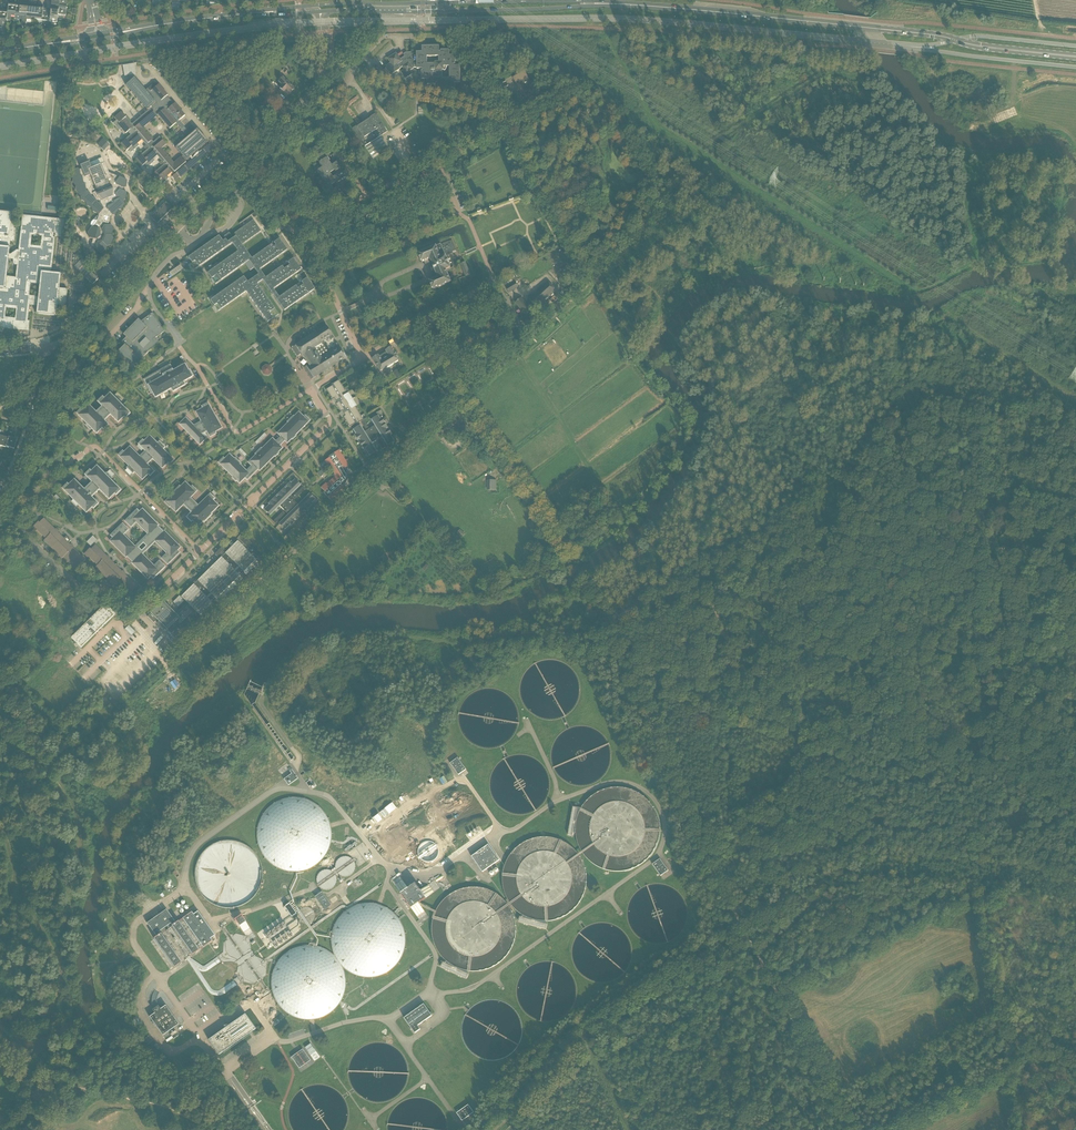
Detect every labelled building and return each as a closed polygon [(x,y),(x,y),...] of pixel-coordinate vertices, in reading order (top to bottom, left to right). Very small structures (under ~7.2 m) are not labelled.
[(8,5),(7,21),(10,21),(11,18),(14,18),(14,19),(15,19),(15,18),(16,4),(17,3),(17,2),(16,2),(16,3),(9,2),(9,1),(9,2),(8,5)] [(16,4),(15,18),(16,18),(16,19),(17,19),(17,18),(20,19),(22,19),(21,26),(25,26),(26,23),(26,18),(27,18),(28,4),(17,3),(16,4)] [(0,28),(2,28),(2,23),(6,23),(7,21),(8,5),(4,4),(4,9),(0,9),(0,28)] [(26,18),(26,23),(33,23),(34,21),(34,19),(31,18),(32,16),(42,17),(43,8),(43,6),(28,4),(27,18),(26,18)] [(51,9),(43,8),(42,17),(42,20),(57,22),(58,14),(66,15),(66,7),(51,6),(51,9)] [(407,54),(407,55),(404,56),(401,59),(396,52),(387,58),(390,63),(386,65),(392,74),(401,69),(400,68),(402,67),(404,70),(401,72),(405,79),(412,74),(410,71),(413,69),(413,68),(414,67),(417,67),(417,69),(423,69),(423,70),(421,70),(421,79),(427,79),(427,85),(436,84),(436,83),(438,83),(438,89),(455,88),(455,83),(460,83),(460,66),(454,66),(454,64),(455,64),(455,55),(450,55),(449,50),(441,50),(441,51),(439,52),(439,46),(422,46),(422,52),(416,52),(416,54),(412,54),(411,54),(407,54)] [(134,64),(122,65),(124,76),(136,74),(134,64)] [(264,66),(258,73),(262,78),(269,71),(264,66)] [(519,97),(523,103),(538,95),(525,71),(513,78),(522,95),(519,97)] [(126,85),(147,110),(148,110),(132,124),(121,112),(114,118),(116,120),(113,123),(119,131),(122,129),(126,133),(130,130),(132,133),(120,144),(126,151),(128,149),(131,152),(139,146),(137,143),(141,140),(146,145),(144,147),(147,150),(136,159),(142,166),(144,164),(147,168),(154,161),(153,159),(157,155),(161,161),(159,163),(162,166),(150,176),(156,183),(158,181),(161,185),(169,178),(167,176),(171,172),(174,175),(172,177),(175,180),(179,176),(180,178),(189,171),(188,170),(207,154),(207,155),(213,150),(209,145),(209,146),(207,143),(208,142),(197,129),(191,135),(179,121),(185,116),(174,103),(174,104),(167,96),(167,95),(158,85),(155,83),(148,89),(149,90),(146,92),(134,78),(126,85)] [(286,90),(290,93),(294,89),(282,78),(278,82),(282,86),(279,88),(283,92),(286,90)] [(367,120),(364,122),(354,129),(361,140),(374,131),(378,138),(381,136),(388,131),(376,113),(366,119),(367,120)] [(378,138),(364,147),(372,159),(388,149),(380,137),(378,138)] [(105,140),(99,146),(103,151),(109,145),(105,140)] [(319,144),(309,150),(312,154),(321,148),(319,144)] [(324,151),(315,157),(322,167),(317,170),(323,179),(318,183),(324,192),(319,195),(322,199),(321,200),(324,204),(329,201),(329,200),(336,195),(337,196),(342,193),(343,194),(343,193),(338,186),(334,190),(331,185),(335,182),(336,184),(341,180),(342,181),(337,174),(332,177),(330,173),(334,170),(335,171),(340,168),(340,169),(341,169),(336,162),(331,165),(328,161),(330,160),(328,157),(322,160),(321,159),(327,156),(324,151)] [(102,157),(89,162),(92,168),(105,163),(102,157)] [(101,254),(107,251),(108,247),(112,246),(114,239),(112,236),(114,230),(111,226),(109,226),(109,223),(109,224),(112,219),(110,216),(112,215),(113,216),(115,215),(118,210),(119,210),(121,210),(125,204),(122,201),(125,199),(127,193),(122,190),(123,188),(124,188),(126,187),(127,180),(109,173),(105,163),(92,168),(89,162),(80,166),(82,169),(80,170),(78,168),(70,172),(69,174),(73,179),(72,182),(76,187),(75,189),(81,197),(80,197),(81,200),(87,203),(86,203),(87,205),(93,208),(92,209),(93,211),(99,214),(91,222),(91,225),(92,227),(88,233),(89,238),(93,239),(92,241),(92,242),(90,246),(95,248),(101,254)] [(151,217),(157,224),(158,224),(157,223),(172,209),(166,202),(151,217)] [(3,332),(3,329),(18,330),(19,328),(29,329),(30,321),(28,320),(29,305),(37,306),(36,313),(56,315),(57,305),(66,306),(67,289),(59,288),(61,274),(51,273),(55,238),(53,237),(54,234),(55,234),(55,236),(64,237),(66,220),(22,215),(18,251),(17,250),(11,254),(9,254),(10,247),(9,247),(10,241),(15,241),(16,229),(14,229),(15,216),(11,216),(11,213),(0,212),(0,331),(3,332)] [(219,236),(188,258),(196,269),(232,243),(238,252),(207,273),(215,284),(249,261),(258,275),(247,282),(243,277),(210,300),(218,311),(246,292),(267,322),(278,315),(257,284),(262,280),(284,311),(315,289),(307,278),(279,298),(273,289),(301,270),(293,259),(265,278),(259,270),(287,250),(279,239),(251,259),(241,245),(261,231),(253,220),(234,234),(236,236),(233,238),(229,233),(223,237),(225,240),(223,242),(219,236)] [(439,245),(418,254),(422,262),(430,259),(438,278),(429,281),(433,290),(451,282),(446,270),(447,270),(447,271),(451,270),(441,245),(439,245)] [(465,262),(461,264),(466,276),(470,274),(465,262)] [(170,271),(172,275),(185,269),(182,265),(170,271)] [(86,278),(89,281),(93,285),(98,279),(92,273),(94,271),(90,267),(89,266),(88,267),(89,268),(87,269),(91,273),(86,278)] [(509,280),(504,284),(509,293),(519,287),(517,284),(515,281),(518,279),(516,276),(515,277),(513,274),(512,274),(511,272),(508,274),(510,276),(508,278),(509,280)] [(530,300),(527,304),(521,297),(515,303),(526,315),(532,310),(535,306),(536,307),(539,305),(556,290),(548,281),(544,285),(529,299),(530,300)] [(154,339),(155,338),(165,331),(153,313),(141,321),(138,319),(123,334),(126,337),(122,342),(125,345),(115,354),(132,371),(142,361),(141,360),(151,349),(150,347),(156,343),(154,339)] [(296,345),(291,348),(293,351),(297,357),(300,355),(301,354),(304,359),(306,361),(309,365),(307,366),(306,366),(314,378),(347,358),(337,343),(335,344),(337,347),(331,351),(329,352),(324,346),(323,344),(322,342),(330,337),(332,339),(334,338),(327,326),(326,326),(296,345)] [(378,356),(372,359),(380,371),(399,360),(391,347),(386,351),(386,352),(379,357),(378,356)] [(273,368),(270,364),(265,364),(262,366),(262,370),(263,373),(267,375),(270,374),(272,372),(273,368)] [(155,373),(144,380),(145,383),(146,382),(152,392),(151,392),(151,393),(152,393),(155,398),(171,389),(173,392),(174,392),(174,391),(178,389),(178,388),(180,387),(180,388),(185,385),(183,382),(193,377),(189,371),(188,372),(184,365),(173,371),(170,365),(158,372),(157,371),(155,372),(155,373)] [(332,386),(326,390),(332,400),(334,398),(337,403),(335,404),(341,412),(342,411),(345,416),(343,417),(349,427),(356,423),(357,424),(361,422),(363,420),(355,407),(353,404),(355,403),(353,399),(354,398),(352,399),(350,395),(348,396),(347,394),(338,380),(332,384),(333,385),(332,386)] [(364,385),(361,387),(368,397),(370,395),(364,385)] [(81,409),(76,414),(87,424),(91,428),(96,434),(102,428),(103,430),(108,425),(104,421),(105,420),(108,417),(110,415),(118,423),(123,417),(125,418),(130,414),(119,404),(115,399),(110,394),(104,399),(102,397),(98,402),(102,407),(96,413),(88,405),(82,411),(81,409)] [(185,418),(179,424),(199,445),(206,439),(201,434),(207,431),(210,437),(216,434),(215,432),(221,428),(218,421),(217,422),(214,416),(215,416),(207,403),(202,407),(203,408),(196,412),(201,422),(200,422),(201,422),(199,423),(200,424),(198,426),(197,425),(195,426),(193,426),(185,418)] [(267,461),(267,460),(268,459),(269,460),(274,455),(275,456),(278,452),(277,451),(282,447),(279,445),(284,439),(287,442),(291,437),(292,438),(295,435),(295,434),(299,429),(299,428),(300,427),(301,428),(309,419),(305,415),(303,416),(298,411),(293,416),(293,415),(287,421),(288,422),(277,432),(281,436),(275,441),(272,437),(261,448),(261,447),(255,453),(256,454),(248,461),(251,465),(246,470),(239,464),(240,463),(235,457),(234,458),(229,453),(224,458),(223,457),(218,461),(226,470),(227,469),(229,470),(228,471),(233,476),(232,477),(235,480),(236,479),(239,482),(245,477),(247,479),(258,468),(259,469),(267,461)] [(360,425),(352,430),(355,434),(354,435),(357,439),(358,440),(359,440),(359,441),(358,441),(364,451),(365,450),(369,456),(376,452),(371,444),(381,437),(387,446),(395,442),(391,436),(392,435),(388,429),(387,430),(387,429),(388,428),(382,419),(380,420),(378,416),(371,420),(374,426),(364,432),(360,425)] [(402,425),(407,431),(417,422),(412,416),(402,425)] [(0,434),(0,446),(0,447),(0,446),(4,447),(5,447),(8,437),(2,435),(4,432),(1,431),(0,434)] [(8,437),(5,447),(5,448),(6,446),(9,447),(8,448),(9,447),(13,448),(13,449),(14,449),(17,440),(16,439),(16,440),(10,438),(12,434),(9,434),(8,437)] [(122,451),(118,455),(129,466),(127,468),(132,473),(134,471),(142,479),(148,474),(150,476),(154,472),(146,464),(152,458),(162,468),(168,463),(169,464),(173,460),(163,449),(164,447),(159,442),(157,444),(150,436),(144,442),(142,440),(138,444),(145,451),(142,455),(143,456),(141,457),(140,457),(139,457),(130,447),(124,453),(122,451)] [(348,474),(346,474),(346,473),(346,471),(346,470),(345,469),(344,468),(349,465),(348,465),(348,466),(346,463),(347,462),(345,460),(344,460),(343,458),(344,457),(342,455),(341,455),(340,453),(340,452),(339,450),(334,453),(328,457),(329,458),(324,461),(325,461),(326,461),(327,463),(326,464),(328,466),(329,466),(335,474),(334,477),(327,484),(326,483),(323,485),(324,485),(322,488),(321,487),(325,491),(323,492),(328,498),(332,502),(334,500),(334,499),(336,497),(336,498),(339,496),(338,495),(340,493),(341,494),(343,492),(343,491),(345,489),(346,489),(343,486),(342,485),(343,485),(344,484),(344,483),(345,482),(346,481),(347,481),(347,480),(347,479),(348,477),(348,476),(348,475),(348,474)] [(67,484),(62,489),(73,500),(71,501),(76,507),(78,505),(86,513),(92,507),(93,509),(98,504),(97,504),(99,502),(96,498),(94,500),(91,497),(94,495),(96,492),(99,490),(109,499),(114,494),(116,495),(120,491),(110,480),(111,478),(106,473),(104,474),(97,466),(91,472),(89,471),(85,475),(92,482),(84,490),(74,480),(68,486),(67,484)] [(285,529),(290,524),(291,525),(295,521),(296,519),(297,520),(304,513),(303,512),(305,511),(313,504),(312,503),(315,499),(310,494),(299,505),(290,496),(301,485),(295,479),(292,483),(290,482),(269,503),(270,504),(265,509),(270,515),(280,505),(289,514),(280,524),(285,529)] [(172,495),(165,502),(169,507),(170,506),(175,512),(183,504),(191,512),(186,517),(191,522),(192,520),(198,526),(203,521),(204,522),(211,514),(218,506),(213,500),(214,499),(210,494),(198,506),(196,505),(191,500),(192,500),(190,498),(197,491),(192,486),(191,488),(185,482),(180,487),(179,486),(172,494),(172,495)] [(123,535),(128,530),(122,524),(111,536),(113,538),(110,541),(126,557),(127,556),(133,562),(132,563),(148,579),(151,576),(153,579),(165,567),(159,561),(154,566),(142,554),(155,541),(167,554),(162,559),(167,564),(179,553),(177,551),(180,547),(164,531),(163,532),(157,526),(158,525),(142,509),(139,512),(137,510),(125,521),(131,527),(136,522),(148,534),(135,547),(123,535)] [(53,548),(53,549),(53,550),(54,549),(58,553),(57,554),(62,558),(64,557),(75,568),(79,563),(80,564),(86,559),(82,555),(82,556),(73,547),(74,547),(71,544),(70,545),(68,543),(69,542),(71,540),(66,536),(64,538),(60,534),(60,533),(59,534),(57,532),(59,531),(56,528),(55,529),(44,518),(39,522),(38,521),(32,527),(36,531),(37,530),(46,538),(44,540),(48,545),(49,544),(53,548)] [(464,532),(459,528),(455,532),(460,536),(464,532)] [(151,613),(147,617),(154,623),(157,620),(159,621),(163,625),(164,626),(163,627),(166,628),(167,629),(171,634),(177,628),(185,635),(215,606),(213,604),(217,600),(219,602),(242,579),(241,577),(245,573),(246,574),(258,563),(255,560),(256,560),(255,559),(257,558),(258,559),(260,558),(259,558),(263,554),(262,555),(242,534),(242,533),(238,538),(240,540),(238,541),(237,542),(227,551),(223,547),(215,555),(219,559),(197,581),(194,584),(181,596),(187,602),(179,610),(178,611),(179,612),(177,614),(176,614),(163,601),(156,608),(151,613)] [(94,536),(87,542),(91,546),(98,540),(94,536)] [(95,567),(100,572),(101,571),(105,575),(104,576),(105,576),(105,575),(110,579),(109,580),(113,585),(115,583),(126,595),(131,590),(132,591),(138,586),(134,582),(133,583),(133,582),(125,574),(126,573),(123,570),(121,572),(120,570),(121,569),(120,569),(116,565),(116,564),(115,565),(111,561),(112,560),(111,561),(109,559),(110,558),(108,555),(107,556),(95,545),(91,549),(90,548),(84,554),(88,557),(89,556),(97,565),(95,567)] [(132,596),(136,600),(139,597),(141,599),(143,596),(142,595),(145,592),(141,588),(132,596)] [(105,604),(71,638),(81,648),(111,617),(115,614),(105,604)] [(125,629),(132,635),(136,631),(129,625),(125,629)] [(458,758),(451,763),(459,774),(466,769),(458,758)] [(298,778),(292,770),(289,771),(291,774),(284,779),(288,785),(298,778)] [(330,838),(330,835),(330,832),(329,828),(328,825),(327,821),(326,818),(324,815),(322,812),(320,810),(317,808),(315,806),(311,804),(308,802),(305,801),(302,800),(299,800),(295,799),(292,799),(288,800),(285,800),(281,802),(277,804),(275,805),(272,807),(269,810),(267,812),(265,815),(262,818),(261,821),(260,825),(259,828),(258,832),(258,835),(258,838),(259,842),(260,846),(261,850),(262,852),(264,855),(267,858),(269,861),(272,864),(275,866),(278,868),(281,869),(285,870),(288,871),(290,871),(294,871),(298,871),(300,871),(303,870),(307,869),(310,868),(313,866),(316,864),(319,861),(322,858),(324,855),(326,852),(327,850),(328,846),(329,842),(330,838)] [(573,807),(568,835),(573,836),(578,808),(573,807)] [(354,841),(346,847),(349,849),(356,844),(354,841)] [(261,879),(261,875),(261,872),(261,869),(260,866),(259,862),(257,859),(256,857),(254,854),(252,852),(250,850),(247,848),(244,846),(241,845),(238,844),(234,843),(231,842),(227,842),(224,843),(221,843),(218,844),(215,845),(212,846),(210,848),(207,850),(204,853),(202,855),(200,858),(199,860),(198,863),(196,867),(196,870),(195,872),(195,876),(196,879),(196,883),(197,886),(198,889),(199,891),(201,894),(203,896),(205,899),(208,901),(210,903),(213,904),(217,906),(220,907),(224,908),(229,908),(233,908),(236,907),(240,906),(242,905),(245,904),(247,902),(250,900),(252,898),(256,894),(258,890),(259,888),(260,885),(261,881),(261,879)] [(472,857),(482,872),(499,860),(489,846),(472,857)] [(336,880),(353,873),(355,865),(352,858),(344,856),(336,860),(334,867),(328,870),(325,869),(317,873),(315,881),(318,887),(327,890),(335,886),(336,880)] [(653,864),(661,876),(668,871),(660,859),(653,864)] [(401,872),(391,879),(401,893),(411,908),(420,921),(418,922),(420,925),(430,918),(422,907),(420,904),(419,903),(426,898),(440,888),(432,878),(430,880),(432,882),(420,890),(415,883),(408,888),(400,877),(402,875),(401,872)] [(324,908),(329,905),(321,894),(316,897),(324,908)] [(296,913),(295,912),(289,904),(285,907),(291,917),(296,913)] [(405,944),(405,941),(405,938),(404,934),(403,931),(402,927),(401,924),(399,921),(397,917),(395,915),(392,913),(389,911),(385,908),(382,907),(378,906),(375,905),(371,904),(368,904),(366,904),(361,905),(358,906),(354,907),(351,909),(347,911),(345,913),(342,915),(339,918),(337,921),(335,925),(334,928),(332,932),(332,935),(331,937),(331,942),(331,945),(332,949),(333,953),(335,957),(336,959),(338,963),(341,966),(343,968),(346,971),(349,972),(353,975),(355,976),(358,976),(362,978),(366,978),(370,978),(373,978),(376,977),(379,976),(384,975),(386,973),(389,971),(392,970),(395,967),(397,964),(399,961),(401,958),(403,955),(404,951),(404,948),(405,944)] [(274,905),(247,923),(253,931),(280,914),(274,905)] [(154,938),(153,939),(173,967),(174,968),(174,967),(180,963),(181,963),(161,934),(160,934),(159,932),(171,923),(172,925),(172,926),(166,930),(186,958),(189,956),(211,941),(212,941),(210,938),(215,935),(198,911),(193,914),(192,913),(192,912),(191,912),(176,923),(166,909),(165,910),(160,914),(153,919),(147,923),(157,937),(154,938)] [(235,920),(240,927),(246,935),(248,936),(253,932),(242,916),(241,916),(235,920)] [(283,921),(264,934),(268,939),(287,926),(283,921)] [(345,987),(345,984),(345,981),(344,977),(343,973),(342,970),(340,966),(338,963),(335,960),(333,957),(331,955),(328,953),(323,951),(320,950),(318,949),(314,948),(310,947),(307,947),(304,948),(299,949),(296,950),(293,951),(290,952),(287,954),(284,957),(281,959),(279,962),(277,965),(275,967),(274,970),(273,974),(272,978),(271,982),(271,985),(272,988),(272,992),(273,995),(274,999),(276,1001),(278,1004),(280,1008),(282,1010),(285,1013),(289,1015),(292,1017),(294,1018),(298,1019),(301,1020),(305,1021),(308,1021),(311,1021),(315,1020),(318,1019),(322,1018),(325,1016),(329,1014),(332,1012),(334,1010),(336,1008),(339,1004),(340,1002),(342,998),(343,995),(344,991),(345,987)] [(424,1004),(404,1018),(412,1029),(415,1033),(420,1029),(418,1026),(432,1016),(432,1015),(424,1004)] [(161,1009),(155,1013),(151,1016),(149,1017),(151,1019),(163,1035),(179,1024),(165,1006),(161,1009)] [(225,1028),(208,1040),(219,1054),(255,1029),(245,1014),(231,1024),(223,1026),(225,1028)] [(310,1044),(305,1047),(314,1061),(320,1057),(310,1044)] [(299,1068),(310,1060),(302,1049),(291,1057),(299,1068)] [(430,1061),(424,1064),(428,1073),(435,1070),(430,1061)] [(468,1105),(456,1113),(458,1115),(458,1116),(460,1118),(461,1120),(462,1121),(467,1117),(468,1116),(471,1114),(473,1113),(473,1112),(474,1112),(468,1105)]
